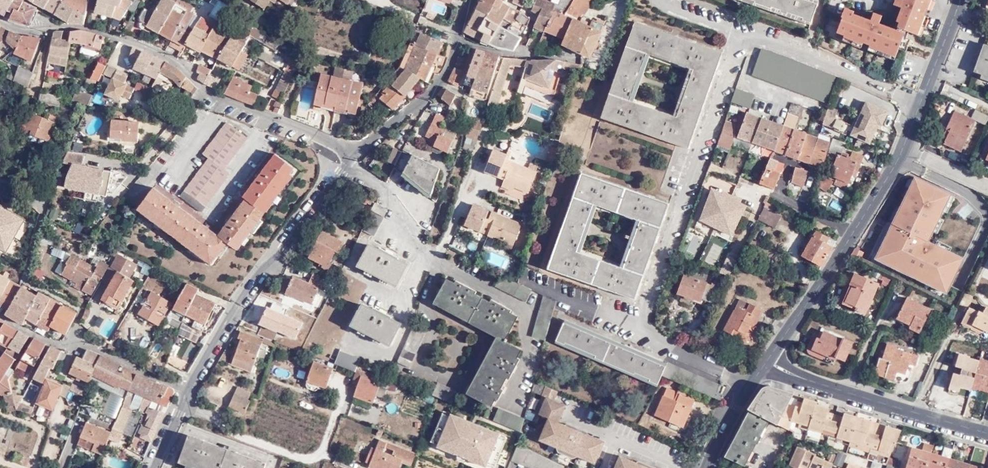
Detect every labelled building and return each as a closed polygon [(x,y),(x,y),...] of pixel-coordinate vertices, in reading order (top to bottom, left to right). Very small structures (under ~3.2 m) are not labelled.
[(1,14),(3,9),(8,13),(15,0),(0,0),(0,14),(1,14)] [(8,13),(15,15),(11,22),(29,28),(30,26),(37,11),(24,4),(26,0),(15,0),(8,13)] [(34,3),(45,9),(50,0),(36,0),(34,3)] [(45,9),(56,14),(62,2),(63,2),(64,0),(50,0),(45,9)] [(89,0),(64,0),(63,2),(86,18),(89,0)] [(113,19),(116,9),(118,9),(122,0),(100,0),(96,13),(98,14),(113,19)] [(124,0),(123,0),(122,0),(118,9),(116,9),(113,19),(122,21),(133,3),(124,0)] [(176,4),(175,3),(169,0),(162,0),(154,14),(145,9),(139,17),(141,21),(147,24),(147,26),(160,33),(176,4)] [(248,0),(265,11),(270,2),(272,4),(275,0),(248,0)] [(480,2),(476,0),(476,2),(477,3),(474,9),(488,18),(493,9),(497,12),(503,4),(504,2),(507,3),(509,0),(481,0),(480,2)] [(513,2),(524,8),(526,0),(513,0),(513,2)] [(569,8),(561,5),(559,6),(541,0),(537,0),(532,12),(539,15),(534,27),(546,32),(556,12),(565,16),(569,8)] [(581,54),(588,58),(604,26),(593,21),(590,27),(587,25),(590,19),(584,15),(589,6),(591,0),(574,0),(569,8),(565,16),(573,19),(563,43),(563,44),(581,54)] [(816,4),(805,0),(737,0),(809,25),(816,4)] [(896,34),(852,18),(854,13),(845,9),(841,18),(843,19),(838,34),(896,56),(900,47),(907,50),(910,40),(906,38),(909,32),(916,35),(930,0),(909,0),(896,34)] [(62,2),(56,14),(67,22),(67,25),(69,26),(69,23),(85,26),(86,18),(63,2),(62,2)] [(172,40),(188,11),(176,4),(160,33),(172,40)] [(518,13),(503,4),(497,12),(493,9),(488,18),(487,20),(499,27),(503,21),(510,25),(512,25),(518,13)] [(488,18),(474,9),(463,31),(476,39),(481,41),(485,33),(481,31),(487,20),(488,18)] [(37,11),(30,26),(33,27),(40,12),(37,11)] [(186,45),(194,31),(186,26),(194,14),(188,11),(172,40),(169,45),(183,53),(185,50),(187,45),(186,45)] [(573,19),(565,16),(556,12),(546,32),(561,39),(560,41),(563,43),(573,19)] [(530,21),(518,13),(512,25),(510,25),(504,30),(499,27),(489,45),(498,49),(514,53),(522,39),(530,21)] [(218,27),(221,20),(212,15),(209,22),(215,25),(218,27)] [(201,54),(203,52),(201,50),(215,25),(209,22),(201,17),(194,31),(186,45),(187,45),(185,50),(188,52),(190,48),(200,53),(201,54)] [(499,27),(487,20),(481,31),(485,33),(481,41),(489,45),(499,27)] [(136,24),(131,21),(125,32),(130,34),(136,24)] [(687,149),(720,52),(633,23),(600,119),(687,149)] [(233,36),(232,35),(218,27),(215,25),(201,50),(203,52),(219,61),(233,36)] [(251,37),(276,51),(280,43),(251,25),(246,33),(237,27),(232,35),(233,36),(219,61),(240,72),(249,56),(242,52),(251,37)] [(11,46),(16,49),(19,47),(22,37),(10,32),(0,26),(0,51),(11,46)] [(71,32),(55,32),(49,64),(67,67),(69,58),(71,44),(70,43),(71,32)] [(82,32),(71,32),(70,43),(71,44),(94,48),(97,35),(82,32)] [(422,33),(415,45),(437,53),(442,42),(422,33)] [(101,50),(104,37),(100,36),(97,35),(94,48),(101,50)] [(41,41),(22,37),(19,47),(16,49),(12,53),(33,62),(41,41)] [(536,52),(541,53),(546,44),(541,41),(536,52)] [(405,66),(404,69),(406,70),(420,79),(425,82),(437,53),(415,45),(414,47),(408,61),(405,60),(403,64),(405,66)] [(984,45),(975,72),(987,76),(987,46),(984,45)] [(161,73),(166,62),(148,54),(134,48),(129,58),(132,59),(133,57),(140,60),(138,63),(136,62),(134,65),(136,66),(135,69),(157,81),(159,78),(161,73)] [(825,103),(835,78),(759,49),(751,75),(825,103)] [(477,73),(485,52),(477,50),(462,90),(470,94),(472,88),(477,73)] [(285,68),(276,90),(285,94),(299,62),(277,52),(273,62),(285,68)] [(499,73),(504,58),(490,54),(485,52),(477,73),(485,75),(488,69),(495,72),(499,73)] [(466,61),(458,58),(455,65),(459,66),(464,68),(466,61)] [(501,94),(512,59),(504,58),(499,73),(485,112),(494,116),(499,101),(502,102),(504,96),(501,94)] [(554,74),(556,61),(528,61),(517,93),(522,94),(524,90),(554,101),(562,76),(554,74)] [(194,95),(198,89),(181,72),(168,63),(166,62),(161,73),(174,80),(176,81),(182,88),(194,95)] [(574,76),(576,64),(570,63),(566,63),(563,73),(574,76)] [(98,64),(90,80),(98,83),(105,67),(98,64)] [(210,76),(213,71),(201,65),(200,66),(198,73),(208,79),(210,76)] [(115,80),(119,72),(107,66),(104,74),(115,80)] [(19,84),(27,88),(29,89),(32,80),(34,75),(20,68),(16,76),(14,82),(19,84)] [(457,87),(463,72),(458,70),(454,69),(450,78),(447,83),(457,87)] [(488,93),(495,72),(488,69),(485,75),(477,73),(472,88),(488,93)] [(400,92),(405,97),(407,95),(420,79),(406,70),(399,78),(397,76),(393,80),(396,83),(393,87),(400,92)] [(129,77),(119,72),(115,80),(107,97),(120,103),(123,97),(131,101),(136,91),(125,86),(129,77)] [(12,81),(14,82),(16,76),(11,73),(7,79),(12,81)] [(171,85),(174,80),(161,73),(159,78),(164,81),(171,85)] [(215,78),(210,76),(208,79),(198,73),(196,79),(208,86),(210,87),(215,78)] [(157,81),(153,88),(158,91),(164,81),(159,78),(157,81)] [(245,103),(255,107),(262,90),(233,78),(226,94),(245,103)] [(357,117),(363,86),(322,78),(315,109),(324,110),(324,108),(349,113),(349,115),(357,117)] [(19,84),(14,95),(21,99),(27,88),(19,84)] [(146,95),(148,88),(140,86),(138,93),(146,95)] [(388,87),(385,90),(388,92),(380,99),(392,110),(405,97),(400,92),(393,87),(390,89),(388,87)] [(486,100),(488,93),(472,88),(470,94),(469,95),(486,100)] [(729,102),(747,108),(751,109),(755,95),(734,88),(729,102)] [(442,99),(448,91),(442,89),(437,95),(442,99)] [(77,91),(74,102),(89,106),(94,95),(77,91)] [(450,106),(457,95),(448,91),(442,99),(450,106)] [(62,108),(64,99),(42,93),(40,104),(54,107),(55,106),(62,108)] [(879,129),(890,103),(869,93),(855,127),(860,129),(857,137),(870,143),(876,127),(879,129)] [(267,111),(278,115),(282,106),(280,104),(282,100),(275,97),(267,111)] [(822,124),(857,137),(860,129),(855,127),(834,118),(837,110),(828,106),(825,115),(822,124)] [(945,134),(943,139),(941,144),(959,152),(973,121),(951,111),(942,132),(945,134)] [(51,132),(58,118),(52,115),(49,121),(31,113),(24,128),(33,132),(32,134),(49,142),(53,133),(51,132)] [(737,137),(752,143),(753,143),(762,119),(746,113),(737,137)] [(442,124),(445,117),(434,114),(429,125),(436,128),(439,122),(442,124)] [(788,114),(784,127),(793,129),(797,117),(788,114)] [(466,137),(476,140),(480,129),(482,122),(471,119),(467,131),(466,137)] [(762,119),(753,143),(775,151),(783,126),(762,119)] [(717,142),(729,146),(733,135),(734,124),(724,121),(717,142)] [(436,128),(429,125),(423,138),(434,143),(432,148),(447,154),(449,147),(448,146),(450,140),(443,137),(445,133),(444,132),(439,130),(442,124),(439,122),(436,128)] [(137,144),(139,124),(111,123),(110,140),(122,141),(122,143),(137,144)] [(247,140),(226,125),(202,157),(208,162),(181,199),(202,214),(225,182),(215,174),(219,170),(223,172),(247,140)] [(783,126),(775,151),(786,155),(792,130),(783,126)] [(792,130),(786,155),(798,159),(805,135),(792,130)] [(816,139),(805,135),(798,159),(809,163),(816,139)] [(987,148),(987,136),(979,153),(985,156),(987,148)] [(840,153),(844,143),(830,138),(829,143),(827,149),(834,151),(840,153)] [(829,143),(816,139),(809,163),(822,168),(825,157),(827,149),(829,143)] [(82,152),(84,144),(74,142),(72,151),(82,152)] [(464,148),(472,151),(474,146),(465,143),(464,148)] [(553,163),(557,148),(549,146),(545,160),(553,163)] [(491,169),(499,173),(501,170),(507,172),(505,176),(502,183),(514,188),(527,194),(539,167),(529,163),(526,169),(507,161),(511,152),(500,148),(491,169)] [(394,165),(400,154),(391,149),(385,161),(394,165)] [(834,151),(827,149),(825,157),(831,159),(834,151)] [(845,151),(844,154),(842,158),(838,156),(837,156),(829,176),(836,179),(848,184),(851,175),(853,172),(857,173),(863,158),(845,151)] [(82,166),(83,156),(71,154),(70,165),(82,166)] [(154,191),(139,210),(214,265),(228,245),(238,253),(266,215),(263,213),(290,176),(294,170),(274,156),(242,200),(246,203),(220,239),(154,191)] [(430,200),(439,170),(412,156),(402,175),(430,200)] [(770,159),(766,168),(773,171),(776,167),(778,161),(770,159)] [(712,165),(709,171),(721,176),(723,169),(712,165)] [(76,185),(91,189),(107,192),(108,188),(117,190),(120,172),(111,170),(110,173),(80,166),(76,185)] [(766,168),(759,183),(773,189),(775,190),(780,173),(778,172),(779,168),(776,167),(773,171),(766,168)] [(808,173),(807,172),(796,168),(792,182),(803,187),(803,186),(807,174),(808,173)] [(818,178),(807,174),(803,186),(814,191),(818,178)] [(293,178),(290,176),(263,213),(266,215),(293,178)] [(635,301),(668,204),(581,176),(548,270),(635,301)] [(827,193),(833,180),(826,177),(823,179),(819,184),(817,187),(827,193)] [(848,184),(836,179),(834,184),(846,189),(848,184)] [(872,258),(938,289),(952,259),(917,242),(939,195),(908,181),(886,228),(899,234),(897,239),(883,233),(872,258)] [(512,192),(514,188),(502,183),(500,187),(512,192)] [(107,192),(91,189),(91,194),(107,197),(107,192)] [(712,191),(701,219),(732,235),(746,206),(739,202),(740,201),(724,193),(722,196),(712,191)] [(366,205),(369,196),(360,192),(356,200),(366,205)] [(476,223),(482,225),(486,219),(492,222),(489,229),(487,235),(503,242),(511,246),(520,226),(496,215),(499,209),(485,203),(476,223)] [(382,208),(374,204),(371,211),(384,217),(387,210),(382,208)] [(0,206),(0,249),(6,252),(24,220),(0,206)] [(764,207),(758,219),(775,227),(780,215),(764,207)] [(214,265),(139,210),(137,213),(211,268),(214,265)] [(371,211),(361,230),(374,236),(384,217),(371,211)] [(821,230),(825,222),(818,218),(813,227),(821,230)] [(486,219),(482,225),(489,229),(492,222),(486,219)] [(886,228),(883,233),(897,239),(899,234),(886,228)] [(811,262),(820,267),(832,247),(824,243),(827,237),(814,231),(800,256),(811,262)] [(339,254),(344,243),(322,232),(308,257),(323,265),(322,267),(329,271),(332,264),(329,263),(335,252),(339,254)] [(509,251),(511,246),(503,242),(500,248),(509,251)] [(396,286),(407,263),(392,256),(393,253),(387,251),(385,254),(368,245),(358,267),(396,286)] [(854,249),(848,259),(858,264),(863,253),(854,249)] [(119,255),(111,268),(118,272),(109,287),(103,298),(109,302),(108,304),(118,309),(134,282),(130,279),(138,266),(119,255)] [(66,267),(69,268),(75,259),(79,262),(80,260),(72,256),(70,259),(67,258),(63,265),(66,267)] [(721,272),(729,276),(738,260),(729,256),(721,272)] [(74,271),(77,266),(79,262),(75,259),(69,268),(74,271)] [(808,267),(817,272),(819,269),(820,267),(811,262),(808,267)] [(69,268),(64,277),(84,288),(82,291),(91,296),(98,283),(91,279),(93,275),(77,266),(74,271),(69,268)] [(111,268),(109,267),(104,276),(100,283),(109,287),(118,272),(111,268)] [(683,275),(705,283),(708,276),(686,267),(683,275)] [(10,281),(7,279),(10,275),(6,273),(3,277),(0,275),(0,299),(10,281)] [(863,314),(876,284),(852,273),(847,284),(850,286),(844,302),(854,306),(853,309),(863,314)] [(887,285),(890,278),(880,273),(878,277),(883,279),(880,282),(887,285)] [(700,301),(707,284),(705,283),(683,275),(677,292),(700,301)] [(293,277),(286,294),(295,299),(296,297),(312,304),(319,289),(324,291),(326,289),(330,291),(332,284),(312,276),(309,284),(293,277)] [(21,287),(10,281),(0,299),(0,308),(6,312),(21,287)] [(446,286),(436,282),(424,308),(492,337),(467,396),(490,405),(495,394),(498,395),(504,383),(500,382),(504,372),(508,374),(515,357),(512,356),(516,345),(499,337),(509,314),(499,309),(500,307),(484,300),(483,302),(463,294),(464,291),(447,284),(446,286)] [(713,283),(712,286),(705,302),(713,305),(722,287),(713,283)] [(195,295),(198,289),(187,284),(169,316),(183,323),(195,295)] [(705,302),(712,286),(707,284),(700,301),(705,302)] [(35,296),(21,287),(6,312),(20,321),(25,323),(27,319),(37,297),(35,296)] [(38,293),(37,297),(27,319),(38,325),(51,300),(38,293)] [(153,293),(143,311),(154,318),(152,323),(160,328),(173,304),(153,293)] [(295,299),(286,294),(283,300),(309,311),(312,304),(296,297),(295,299)] [(530,339),(546,343),(557,300),(542,294),(530,339)] [(202,332),(216,305),(195,295),(183,323),(202,332)] [(911,320),(908,326),(919,330),(930,306),(905,296),(894,320),(904,324),(906,318),(911,320)] [(751,324),(755,327),(764,311),(742,299),(725,330),(747,341),(750,336),(746,333),(751,324)] [(62,306),(51,300),(38,325),(49,331),(51,327),(62,306)] [(970,326),(972,323),(983,328),(987,330),(987,307),(980,304),(977,309),(968,306),(960,322),(970,326)] [(388,343),(397,322),(381,315),(383,311),(377,308),(375,311),(361,305),(351,326),(388,343)] [(77,314),(62,306),(51,327),(66,335),(77,314)] [(154,318),(143,311),(140,316),(152,323),(154,318)] [(20,321),(6,312),(5,315),(14,321),(18,323),(20,321)] [(0,322),(0,344),(7,348),(19,332),(0,322)] [(662,376),(721,402),(723,396),(715,392),(718,384),(668,362),(665,366),(564,322),(555,342),(657,387),(662,376)] [(407,332),(396,363),(410,368),(424,328),(410,323),(407,332)] [(970,326),(981,332),(983,328),(972,323),(970,326)] [(750,336),(755,327),(751,324),(746,333),(750,336)] [(844,358),(852,339),(843,336),(842,337),(823,329),(819,338),(816,336),(811,347),(834,357),(835,355),(844,358)] [(24,335),(19,332),(7,348),(19,354),(26,343),(24,335)] [(275,342),(263,338),(263,340),(239,332),(237,339),(239,340),(233,358),(254,365),(262,341),(274,345),(275,342)] [(31,374),(47,345),(34,339),(17,367),(31,374)] [(888,341),(884,351),(883,356),(879,354),(874,370),(884,374),(885,370),(895,373),(896,369),(904,372),(909,361),(914,363),(917,353),(895,345),(896,344),(888,341)] [(7,348),(0,358),(0,394),(4,393),(12,392),(9,379),(12,374),(14,371),(9,369),(10,368),(19,354),(7,348)] [(54,370),(56,364),(61,352),(55,350),(52,354),(49,352),(34,379),(43,384),(46,378),(50,369),(54,370)] [(340,350),(335,364),(356,372),(358,364),(361,357),(340,350)] [(61,365),(66,353),(62,351),(61,352),(56,364),(61,365)] [(91,377),(100,356),(87,351),(82,361),(76,358),(69,374),(89,383),(91,377)] [(960,387),(970,390),(971,387),(978,361),(969,359),(969,357),(958,354),(954,366),(961,368),(959,375),(953,373),(949,385),(959,388),(960,387)] [(129,390),(137,374),(134,373),(111,360),(100,356),(91,377),(89,383),(96,386),(99,378),(120,389),(122,387),(129,390)] [(254,365),(233,358),(231,366),(251,373),(254,365)] [(979,359),(978,361),(971,387),(980,389),(981,386),(987,388),(987,362),(979,359)] [(327,388),(333,369),(314,363),(306,386),(307,389),(316,391),(320,390),(321,386),(327,388)] [(380,383),(382,376),(378,374),(377,376),(357,370),(354,380),(359,382),(354,396),(375,402),(377,396),(382,384),(380,383)] [(13,397),(17,396),(14,383),(17,377),(12,374),(9,379),(12,392),(13,397)] [(158,403),(168,407),(174,395),(174,390),(137,374),(129,390),(121,408),(128,411),(130,407),(136,393),(152,400),(158,403)] [(391,378),(382,376),(380,383),(382,384),(377,396),(384,398),(391,378)] [(38,397),(38,398),(39,399),(37,402),(53,409),(62,387),(47,380),(44,387),(42,386),(38,397)] [(95,391),(96,386),(89,383),(87,387),(95,391)] [(439,383),(433,395),(436,397),(453,404),(458,392),(439,383)] [(249,400),(250,398),(252,393),(238,387),(235,395),(249,400)] [(586,455),(593,438),(589,437),(587,433),(568,426),(564,427),(559,424),(566,407),(555,402),(558,393),(546,388),(542,398),(543,398),(547,400),(540,416),(550,421),(540,441),(550,446),(552,441),(560,445),(558,449),(578,457),(580,453),(586,455)] [(681,427),(693,401),(665,388),(654,415),(681,427)] [(787,405),(789,403),(784,400),(786,396),(782,394),(781,397),(771,391),(766,392),(764,394),(758,404),(756,403),(752,412),(768,420),(777,425),(787,405)] [(12,392),(4,393),(7,406),(15,405),(13,397),(12,392)] [(130,407),(146,413),(149,407),(152,400),(136,393),(130,407)] [(235,395),(230,406),(246,413),(252,401),(251,401),(251,400),(250,398),(249,400),(235,395)] [(20,404),(24,397),(17,396),(13,397),(15,405),(17,410),(17,411),(20,404)] [(547,400),(543,398),(537,415),(540,416),(547,400)] [(889,453),(899,430),(884,425),(881,436),(865,431),(868,421),(842,413),(839,424),(824,419),(826,409),(814,406),(815,403),(802,399),(799,409),(787,405),(777,425),(788,431),(791,422),(808,427),(807,430),(889,453)] [(149,407),(155,410),(158,403),(152,400),(149,407)] [(30,414),(33,408),(20,404),(17,411),(30,414)] [(151,442),(163,414),(164,414),(155,410),(149,407),(146,413),(145,417),(142,416),(140,421),(144,423),(143,426),(141,425),(139,431),(143,433),(141,438),(151,442)] [(128,411),(121,408),(118,418),(115,423),(122,426),(128,411)] [(521,432),(525,420),(499,409),(494,421),(521,432)] [(750,411),(747,409),(728,444),(722,456),(726,458),(732,446),(750,411)] [(768,420),(752,412),(750,411),(732,446),(726,458),(744,466),(750,454),(768,420)] [(99,418),(115,425),(115,423),(118,418),(102,412),(99,418)] [(432,442),(438,445),(450,417),(443,414),(432,442)] [(450,417),(438,445),(437,447),(487,467),(488,465),(499,437),(500,435),(450,415),(450,417)] [(881,436),(884,425),(868,421),(865,431),(881,436)] [(94,450),(103,454),(112,432),(88,423),(82,436),(97,442),(94,450)] [(269,464),(193,435),(182,462),(197,467),(267,467),(269,464)] [(79,443),(94,450),(97,442),(82,436),(79,443)] [(499,437),(488,465),(495,467),(506,440),(499,437)] [(605,444),(593,438),(586,455),(589,457),(587,461),(596,464),(605,444)] [(417,453),(398,446),(396,451),(393,456),(384,453),(386,447),(388,443),(381,440),(378,449),(372,463),(381,467),(401,467),(403,462),(412,466),(417,453)] [(565,466),(518,440),(510,460),(532,467),(564,467),(565,466)] [(398,446),(388,442),(388,443),(386,447),(396,451),(398,446)] [(367,461),(372,463),(378,449),(373,447),(367,461)] [(827,462),(815,457),(814,455),(796,447),(787,465),(795,467),(797,467),(798,465),(804,467),(829,467),(831,464),(830,464),(827,462)] [(910,447),(905,467),(984,467),(910,447)] [(573,459),(578,457),(558,449),(559,453),(573,459)] [(14,458),(28,464),(31,459),(17,452),(14,458)] [(641,462),(636,463),(621,457),(617,467),(654,467),(641,462)] [(27,467),(28,464),(14,458),(13,461),(27,467)]
